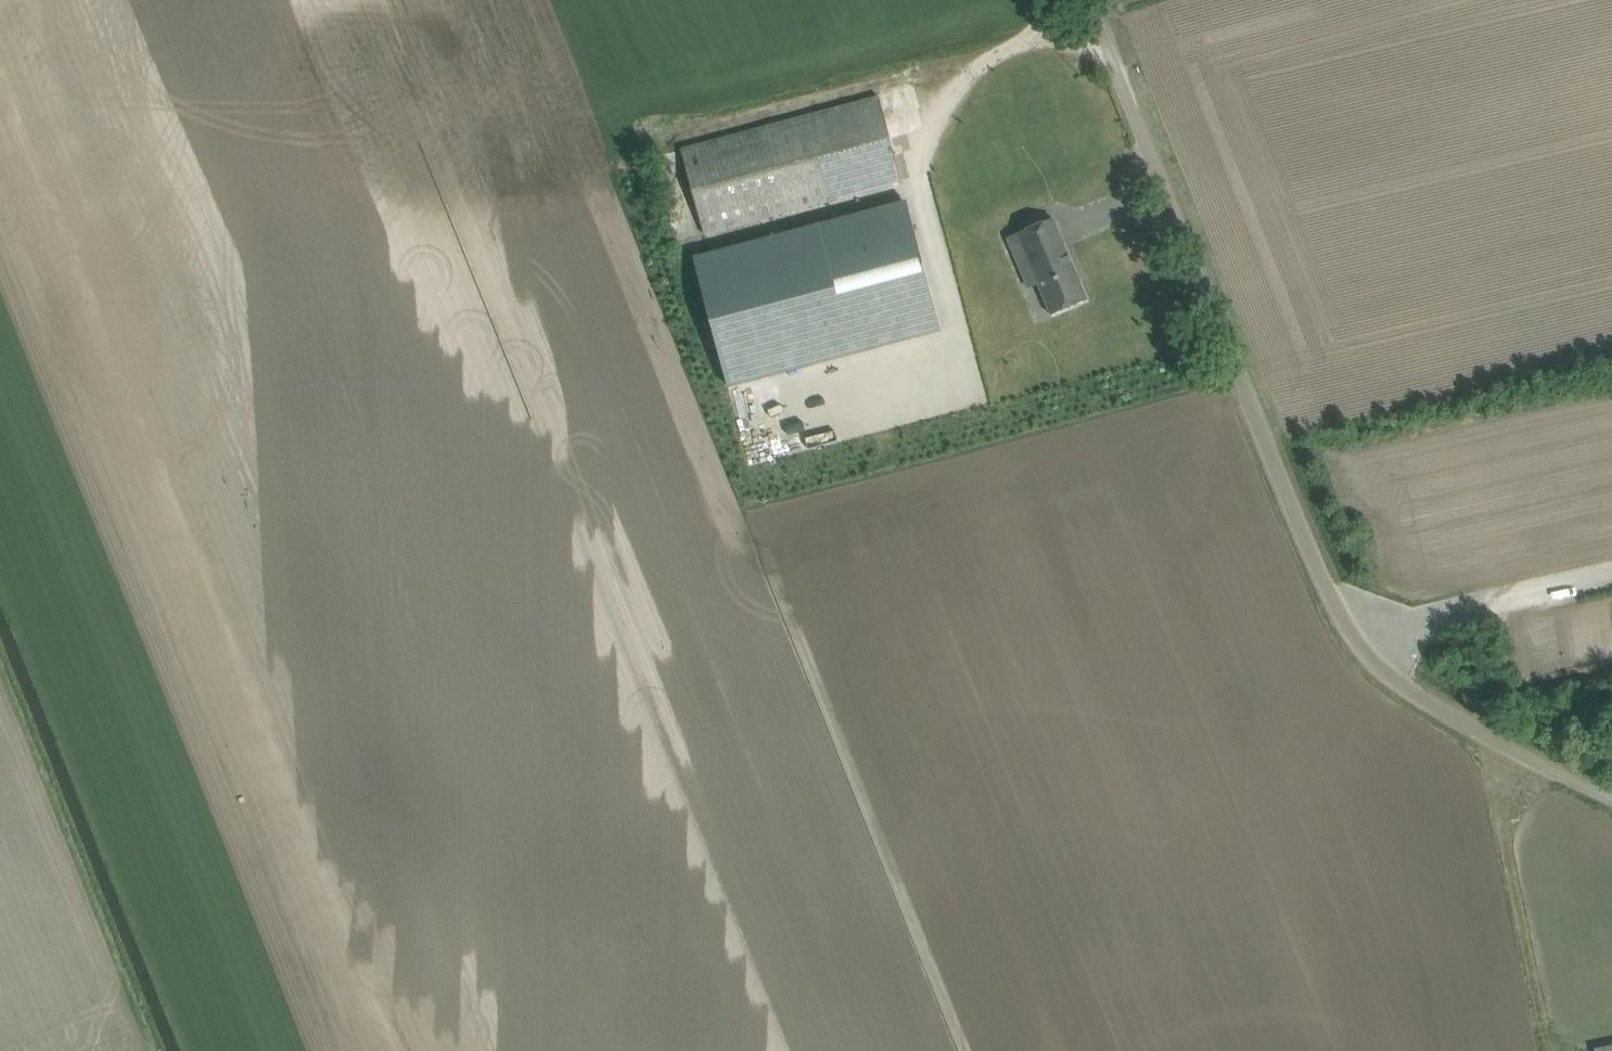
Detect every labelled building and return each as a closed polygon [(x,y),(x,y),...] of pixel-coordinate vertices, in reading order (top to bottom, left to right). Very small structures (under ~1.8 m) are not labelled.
[(880,97),(682,150),(693,192),(672,198),(683,239),(704,234),(902,181),(880,97)] [(907,199),(694,255),(728,383),(941,326),(907,199)] [(1029,260),(1052,315),(1088,300),(1053,218),(1007,238),(1019,265),(1029,260)]
